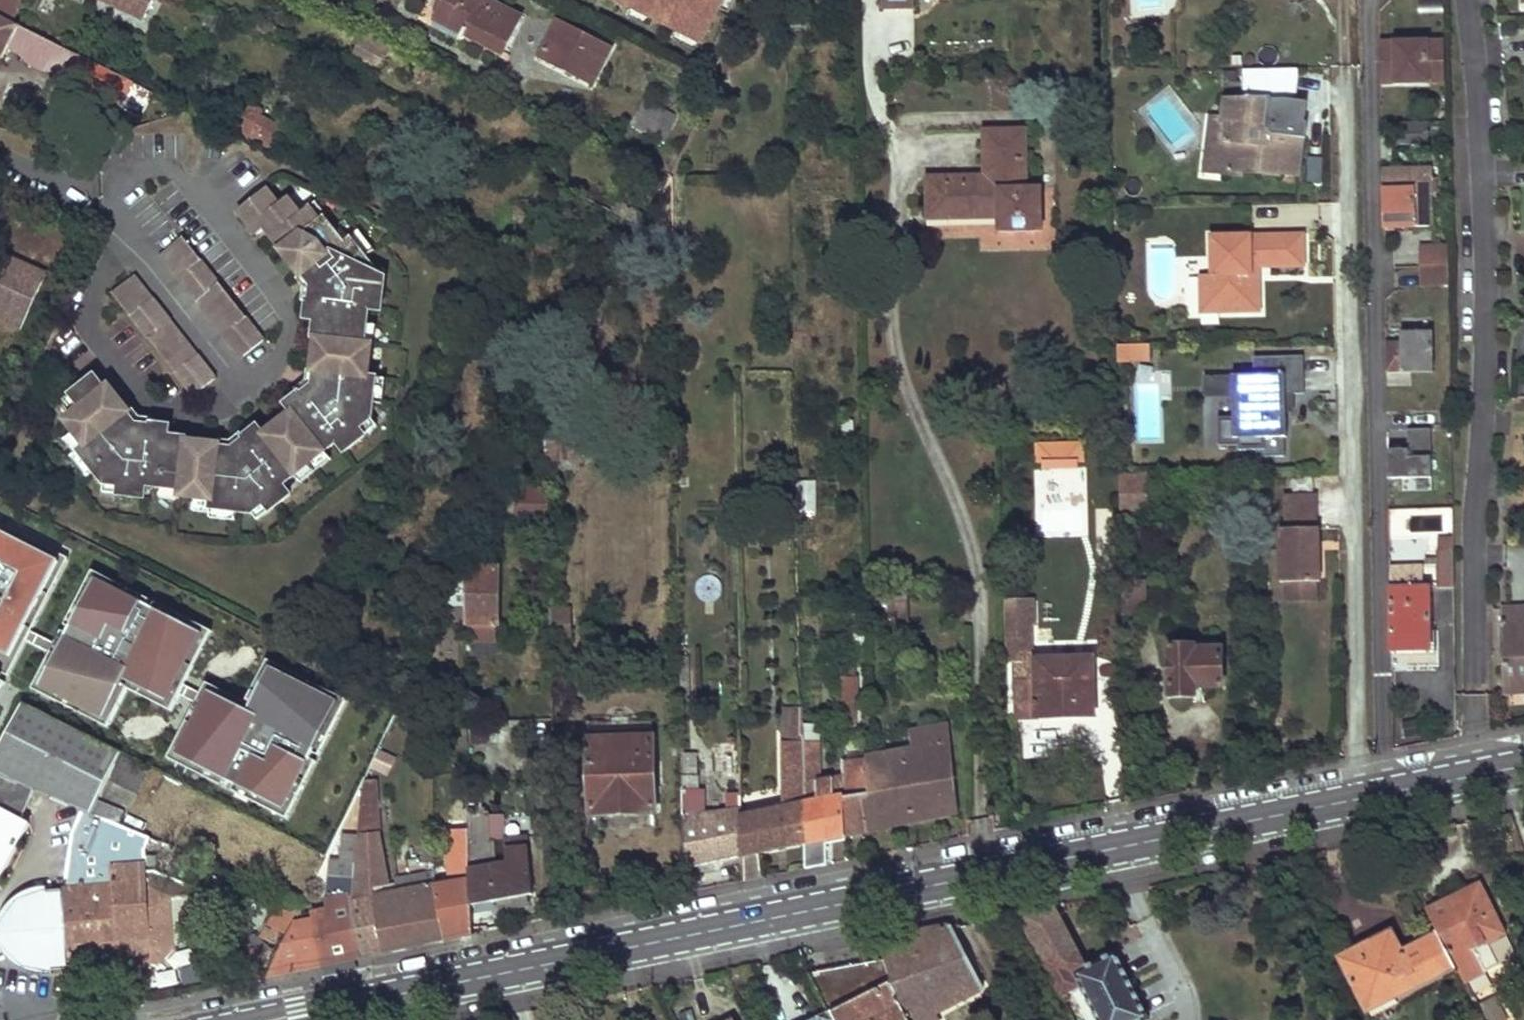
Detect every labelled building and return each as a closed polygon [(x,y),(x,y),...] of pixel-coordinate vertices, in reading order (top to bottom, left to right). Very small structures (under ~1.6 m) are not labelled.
[(13,22),(24,0),(0,0),(0,16),(13,22)] [(153,0),(101,0),(143,20),(153,0)] [(432,28),(459,41),(461,39),(463,40),(466,35),(503,53),(521,17),(486,0),(445,0),(432,28)] [(881,10),(913,9),(913,0),(881,0),(881,10)] [(2,59),(8,49),(19,26),(0,16),(0,58),(2,59)] [(261,20),(257,30),(267,35),(272,25),(261,20)] [(558,20),(538,59),(566,73),(568,68),(594,81),(611,47),(558,20)] [(19,26),(8,49),(20,54),(29,66),(42,72),(55,72),(121,104),(132,82),(97,65),(19,26)] [(366,30),(354,53),(382,67),(394,44),(366,30)] [(1379,42),(1380,82),(1445,81),(1444,41),(1379,42)] [(568,68),(566,73),(591,86),(594,81),(568,68)] [(1293,102),(1296,78),(1296,69),(1246,71),(1245,101),(1225,101),(1223,122),(1227,123),(1225,140),(1218,139),(1215,164),(1223,174),(1241,176),(1243,163),(1258,164),(1257,173),(1277,176),(1277,173),(1296,176),(1301,139),(1271,136),(1265,128),(1266,117),(1268,102),(1293,102)] [(644,101),(631,127),(655,138),(668,112),(644,101)] [(1291,120),(1293,102),(1268,102),(1266,117),(1291,120)] [(250,103),(236,127),(272,148),(283,129),(260,115),(263,111),(250,103)] [(1042,231),(1041,188),(1027,188),(1026,130),(997,130),(998,176),(984,176),(926,177),(927,220),(999,219),(999,232),(1042,231)] [(997,130),(983,130),(984,176),(998,176),(997,130)] [(1383,170),(1384,227),(1432,226),(1431,193),(1431,179),(1431,170),(1383,170)] [(302,395),(300,393),(286,404),(292,412),(264,434),(258,426),(244,437),(245,439),(233,449),(219,447),(220,444),(187,441),(187,438),(169,436),(170,426),(152,424),(152,426),(135,424),(127,414),(130,412),(108,386),(105,389),(95,376),(65,400),(75,412),(65,420),(85,446),(79,452),(105,484),(120,486),(119,495),(145,498),(147,486),(181,490),(180,497),(213,501),(212,509),(253,514),(265,505),(271,512),(291,496),(283,486),(337,442),(344,452),(365,436),(359,429),(371,419),(377,378),(369,377),(374,344),(367,343),(372,309),(385,311),(388,278),(378,275),(379,269),(353,238),(347,243),(326,217),(320,222),(310,210),(302,217),(289,201),(280,208),(266,190),(238,212),(257,236),(266,229),(282,250),(280,251),(302,278),(304,276),(305,277),(312,287),(310,302),(308,302),(305,319),(315,321),(313,338),(316,338),(312,372),(315,372),(315,374),(314,385),(302,395)] [(1303,235),(1211,236),(1212,275),(1200,275),(1200,294),(1218,293),(1218,312),(1259,312),(1259,281),(1251,281),(1251,267),(1258,267),(1270,267),(1304,267),(1303,235)] [(264,340),(182,237),(160,255),(241,358),(264,340)] [(1421,247),(1422,266),(1448,265),(1448,247),(1421,247)] [(0,284),(0,287),(35,301),(47,271),(11,257),(0,284)] [(1422,266),(1422,285),(1449,284),(1448,265),(1422,266)] [(112,293),(193,397),(216,379),(134,275),(112,293)] [(1200,313),(1218,312),(1218,293),(1200,294),(1200,313)] [(1387,373),(1402,373),(1433,372),(1432,333),(1401,333),(1401,343),(1386,343),(1387,373)] [(1149,345),(1115,345),(1115,364),(1149,363),(1149,345)] [(1202,454),(1285,455),(1285,414),(1300,414),(1301,358),(1251,357),(1251,376),(1203,375),(1202,454)] [(1137,377),(1137,441),(1160,440),(1159,377),(1137,377)] [(546,428),(547,462),(579,461),(578,427),(546,428)] [(1430,480),(1429,429),(1386,429),(1386,480),(1430,480)] [(1037,443),(1038,463),(1083,462),(1082,441),(1037,443)] [(579,461),(547,462),(548,473),(580,471),(579,461)] [(1120,475),(1121,515),(1146,515),(1145,474),(1120,475)] [(797,479),(797,508),(815,508),(814,479),(797,479)] [(523,490),(513,488),(498,517),(515,520),(523,490)] [(523,490),(515,520),(549,522),(548,490),(523,490)] [(1317,529),(1316,495),(1284,496),(1285,530),(1279,530),(1280,583),(1285,583),(1315,582),(1320,582),(1319,529),(1317,529)] [(0,523),(0,672),(9,677),(69,558),(0,523)] [(750,540),(750,548),(760,548),(760,539),(750,540)] [(1436,553),(1437,589),(1454,589),(1453,552),(1436,553)] [(1389,563),(1390,582),(1420,581),(1420,562),(1389,563)] [(468,624),(467,641),(497,642),(497,568),(470,569),(450,604),(466,603),(466,622),(466,623),(468,624)] [(214,630),(94,570),(33,688),(51,698),(109,728),(129,689),(172,711),(214,630)] [(1123,583),(1123,616),(1148,615),(1147,582),(1123,583)] [(1316,600),(1315,582),(1285,583),(1286,601),(1316,600)] [(1390,589),(1391,652),(1430,652),(1429,589),(1390,589)] [(1038,702),(1038,717),(1094,715),(1093,658),(1032,659),(1031,623),(1033,623),(1033,600),(1005,602),(1007,662),(1015,661),(1016,702),(1038,702)] [(450,604),(441,622),(466,622),(466,603),(450,604)] [(1516,624),(1516,615),(1507,615),(1507,608),(1500,609),(1501,625),(1503,695),(1523,694),(1523,624),(1516,624)] [(568,610),(550,611),(551,642),(569,642),(568,610)] [(1169,647),(1170,697),(1194,697),(1194,688),(1222,688),(1221,649),(1194,650),(1194,647),(1169,647)] [(350,700),(269,660),(248,702),(209,683),(171,758),(289,818),(350,700)] [(0,672),(0,695),(9,677),(0,672)] [(841,677),(842,740),(855,740),(854,703),(857,703),(856,677),(855,677),(841,677)] [(33,688),(25,704),(43,713),(51,698),(33,688)] [(801,701),(782,702),(782,711),(802,711),(801,703),(801,701)] [(819,742),(819,725),(812,726),(811,702),(801,703),(802,711),(803,743),(819,742)] [(1038,702),(1016,702),(1017,718),(1038,717),(1038,702)] [(118,751),(53,718),(43,713),(25,704),(23,703),(0,746),(0,775),(33,789),(44,794),(81,810),(88,812),(118,751)] [(805,844),(803,754),(803,743),(802,711),(782,711),(780,712),(782,808),(763,812),(756,813),(757,855),(805,844)] [(864,806),(866,832),(958,813),(948,725),(910,731),(913,748),(866,756),(866,758),(870,805),(864,806)] [(588,739),(590,814),(655,811),(653,736),(588,739)] [(819,753),(819,742),(803,743),(803,754),(819,753)] [(370,769),(387,778),(397,760),(380,750),(370,769)] [(846,836),(843,777),(820,781),(819,753),(803,754),(805,844),(806,869),(826,865),(825,840),(846,836)] [(729,796),(729,812),(702,817),(702,790),(697,790),(696,756),(681,756),(682,821),(684,846),(688,869),(741,858),(740,817),(740,796),(729,796)] [(120,757),(108,780),(135,794),(147,770),(120,757)] [(866,832),(864,806),(870,805),(866,758),(843,760),(843,777),(846,836),(866,832)] [(28,824),(20,820),(33,789),(0,775),(0,878),(28,824)] [(362,785),(358,827),(377,824),(375,780),(364,781),(362,785)] [(741,858),(757,855),(756,813),(763,812),(763,780),(741,781),(741,816),(740,817),(741,858)] [(543,783),(543,801),(554,801),(553,782),(543,783)] [(469,845),(468,809),(456,809),(456,845),(469,845)] [(145,850),(150,838),(88,812),(81,810),(71,834),(64,889),(67,947),(70,970),(123,966),(124,973),(146,971),(145,964),(162,963),(175,948),(172,900),(196,898),(195,888),(154,871),(146,872),(146,867),(158,866),(157,856),(146,857),(145,850)] [(358,837),(378,832),(377,824),(358,827),(358,836),(358,837)] [(435,886),(434,872),(398,878),(399,893),(383,896),(382,891),(374,892),(373,888),(387,885),(378,832),(358,837),(351,914),(359,957),(392,950),(445,939),(435,886)] [(342,835),(340,861),(330,860),(327,899),(326,899),(328,911),(315,914),(316,922),(294,927),(290,935),(268,977),(310,968),(326,964),(359,957),(351,914),(358,837),(358,836),(342,835)] [(433,845),(423,846),(424,856),(425,856),(425,862),(434,861),(434,855),(433,855),(433,845)] [(469,869),(469,880),(470,906),(533,895),(528,845),(505,848),(506,863),(469,869)] [(435,886),(445,939),(455,937),(472,934),(470,906),(469,880),(435,886)] [(1455,967),(1463,984),(1498,967),(1488,946),(1507,937),(1480,884),(1427,910),(1439,935),(1455,967)] [(70,970),(67,947),(62,893),(48,895),(47,889),(27,892),(7,905),(0,919),(0,950),(11,963),(28,975),(53,977),(52,972),(70,970)] [(283,895),(269,924),(290,935),(294,927),(304,904),(283,895)] [(1016,914),(1063,1005),(1071,1001),(1068,996),(1081,988),(1098,1019),(1148,1019),(1116,954),(1088,968),(1055,906),(1016,914)] [(891,981),(911,1019),(939,1019),(936,1014),(984,989),(951,926),(879,941),(884,960),(891,981)] [(1391,933),(1362,948),(1366,954),(1395,940),(1391,933)] [(1361,957),(1344,966),(1367,1012),(1455,967),(1439,935),(1402,954),(1395,940),(1366,954),(1362,948),(1358,950),(1361,957)] [(248,943),(231,957),(241,969),(258,955),(248,943)] [(1358,950),(1340,959),(1344,966),(1361,957),(1358,950)] [(867,953),(859,955),(861,964),(869,963),(867,953)] [(809,974),(829,1012),(832,1019),(911,1019),(891,981),(884,960),(869,963),(861,964),(809,974)]
